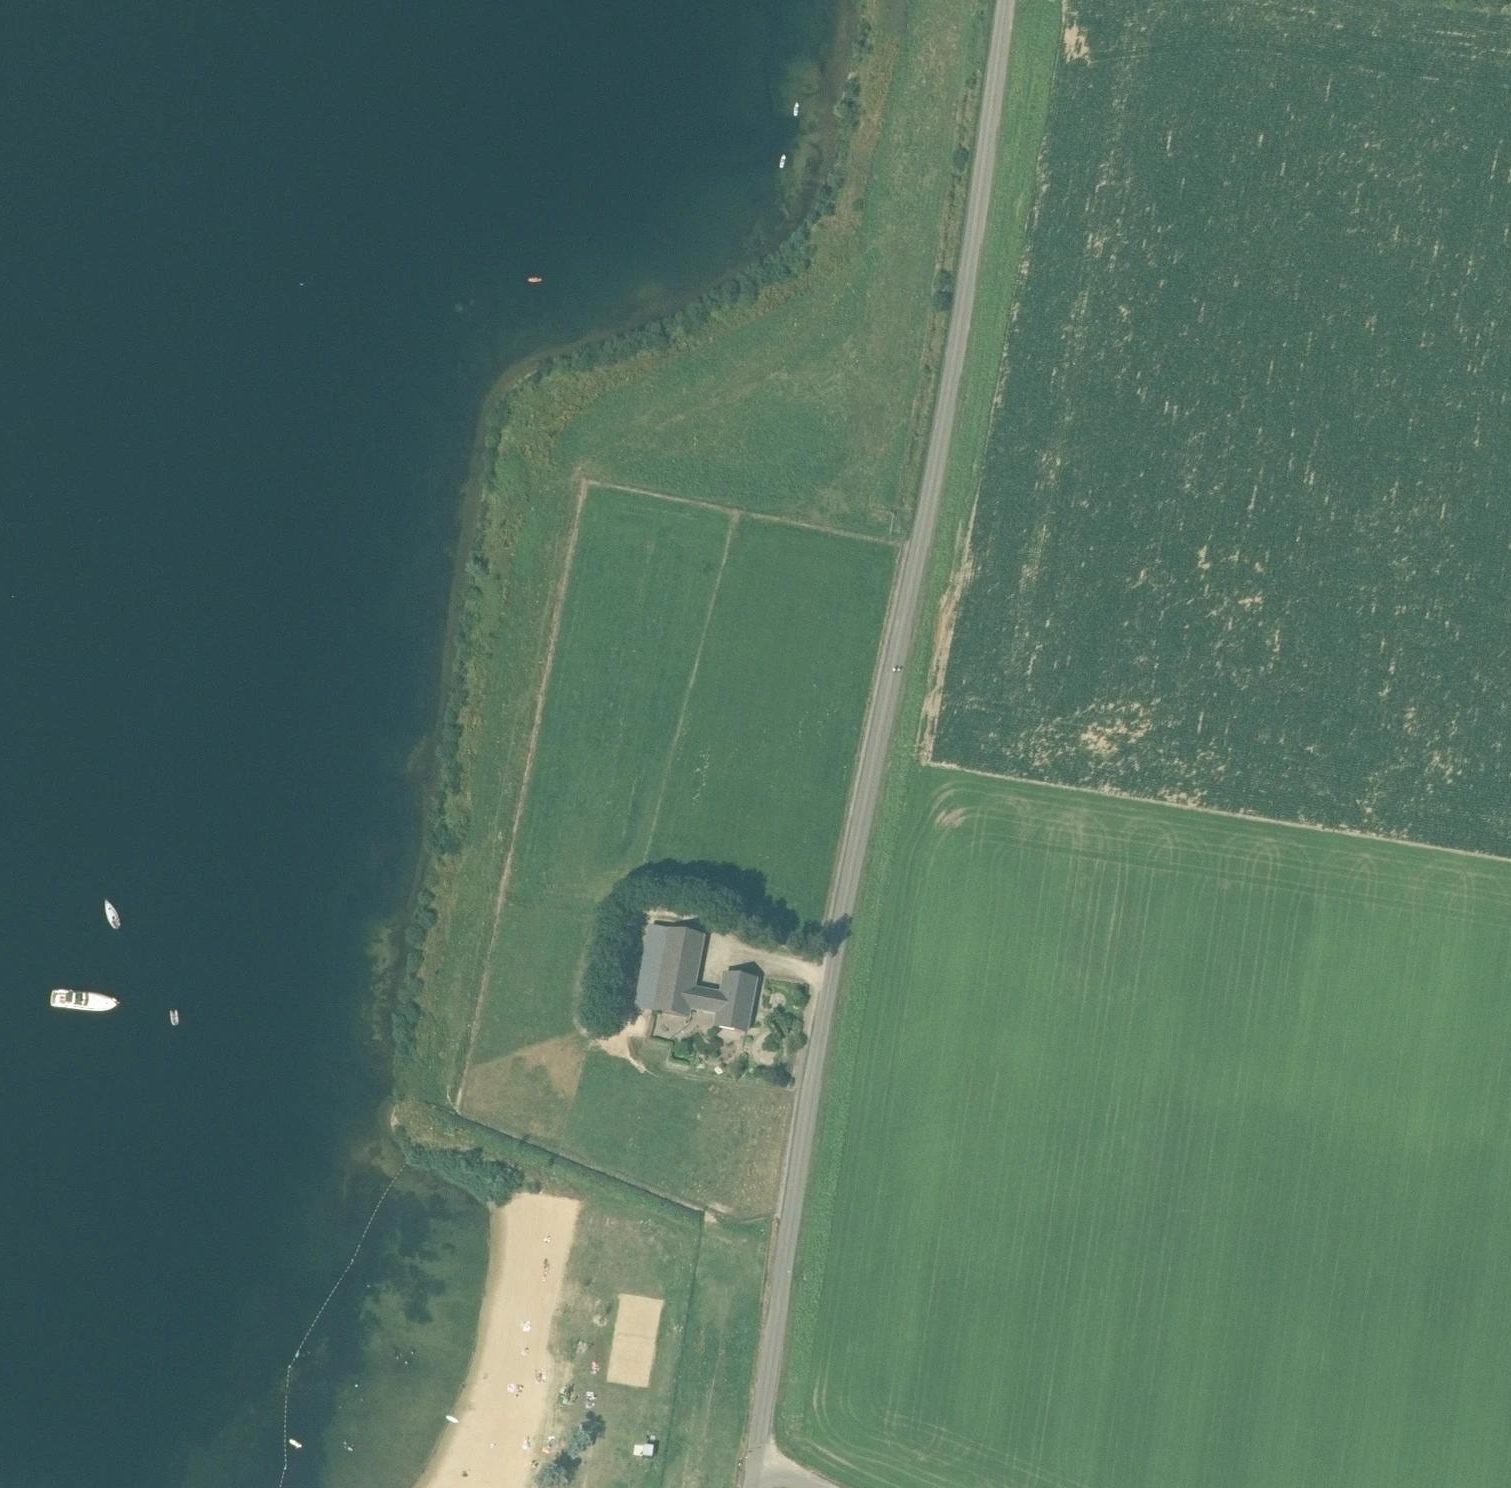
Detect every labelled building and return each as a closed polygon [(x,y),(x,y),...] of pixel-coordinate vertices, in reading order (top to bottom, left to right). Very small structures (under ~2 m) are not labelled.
[(747,1033),(756,981),(725,976),(721,995),(694,990),(704,938),(650,928),(636,1008),(689,1018),(690,1010),(718,1015),(715,1027),(747,1033)] [(645,1446),(643,1458),(653,1459),(654,1447),(645,1446)]
